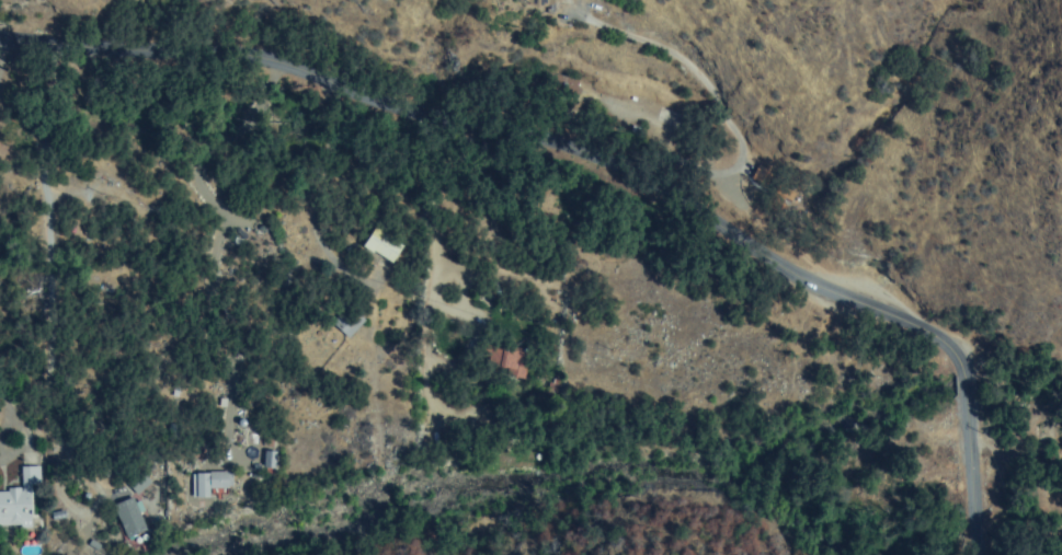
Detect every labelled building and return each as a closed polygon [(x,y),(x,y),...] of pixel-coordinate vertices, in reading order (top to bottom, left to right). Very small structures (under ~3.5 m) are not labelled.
[(359,247),(378,219),(406,236),(388,265),(359,247)] [(336,327),(351,312),(362,322),(347,337),(336,327)] [(475,339),(530,354),(523,383),(467,370),(475,339)] [(262,451),(274,451),(274,467),(262,467),(262,451)] [(30,530),(0,530),(0,488),(12,488),(12,492),(20,492),(20,486),(18,486),(16,466),(38,465),(38,485),(27,485),(27,492),(28,492),(30,530)] [(123,482),(138,470),(148,482),(133,494),(123,482)] [(208,471),(227,471),(227,489),(208,489),(208,471)] [(189,475),(199,475),(198,499),(187,498),(189,475)] [(111,506),(128,498),(145,532),(126,541),(111,506)]
